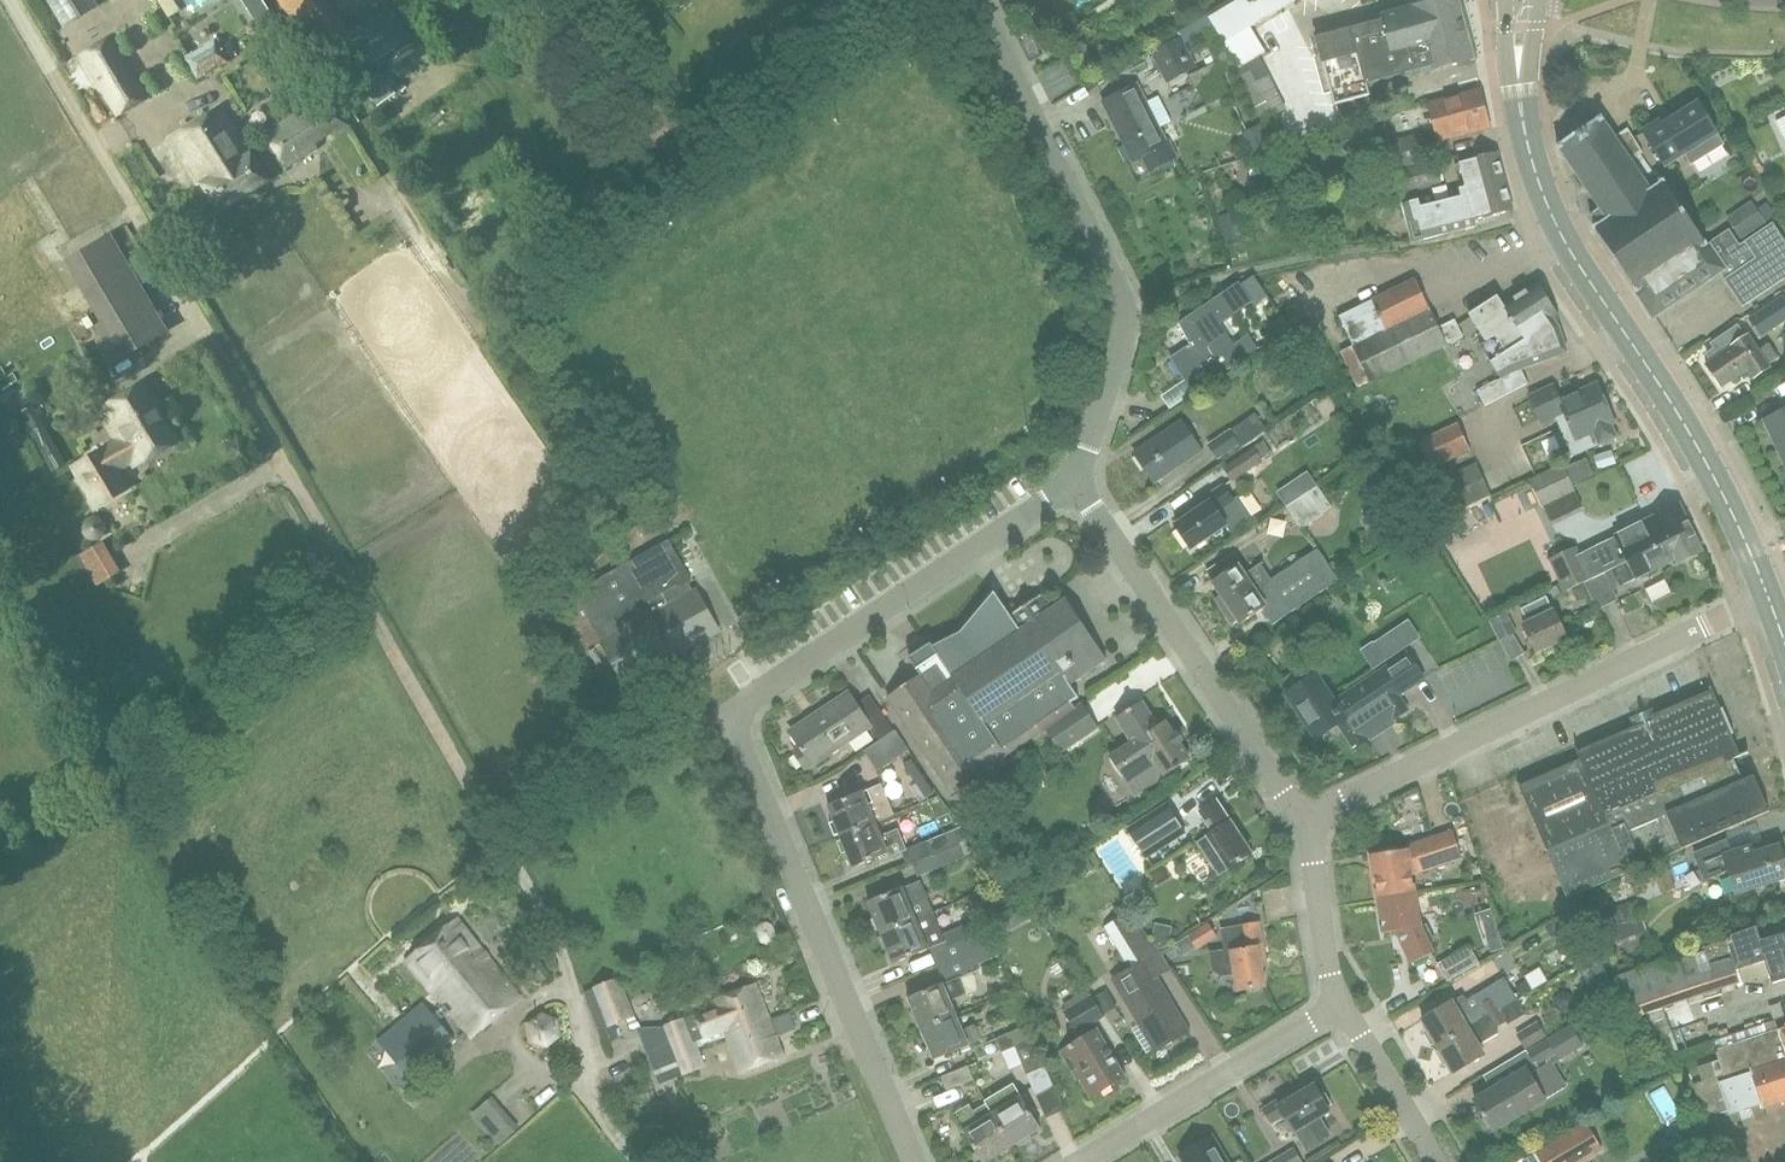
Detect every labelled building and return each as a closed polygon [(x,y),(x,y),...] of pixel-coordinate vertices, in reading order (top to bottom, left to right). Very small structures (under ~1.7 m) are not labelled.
[(66,25),(93,8),(88,0),(51,0),(66,25)] [(1252,26),(1294,0),(1236,0),(1209,16),(1276,146),(1289,140),(1275,114),(1287,108),(1260,55),(1265,51),(1252,26)] [(1365,86),(1430,68),(1430,69),(1471,58),(1455,0),(1444,0),(1381,17),(1381,18),(1349,26),(1316,36),(1335,104),(1367,94),(1365,86)] [(393,12),(388,5),(336,42),(378,102),(400,87),(381,60),(411,39),(392,12),(393,12)] [(1151,52),(1167,83),(1198,66),(1182,35),(1151,52)] [(117,119),(150,99),(113,37),(78,57),(117,119)] [(229,64),(216,41),(188,58),(185,59),(198,82),(229,64)] [(1203,75),(1222,66),(1216,54),(1197,63),(1203,75)] [(1150,169),(1176,156),(1168,141),(1166,142),(1136,84),(1103,101),(1134,161),(1143,156),(1150,169)] [(1428,104),(1438,141),(1490,127),(1480,89),(1428,104)] [(263,135),(287,172),(320,150),(317,146),(333,136),(336,141),(354,129),(329,91),(307,105),(310,110),(298,118),(295,114),(263,135)] [(1660,120),(1642,131),(1665,167),(1684,155),(1690,164),(1724,143),(1718,134),(1698,102),(1662,124),(1660,120)] [(221,110),(172,141),(219,214),(268,183),(221,110)] [(1775,119),(1784,137),(1784,115),(1775,119)] [(1706,243),(1663,180),(1655,169),(1651,171),(1640,154),(1644,152),(1628,127),(1614,137),(1600,117),(1558,146),(1600,207),(1589,214),(1597,225),(1593,228),(1637,293),(1639,292),(1645,301),(1644,303),(1653,316),(1676,300),(1682,300),(1697,289),(1699,284),(1719,270),(1742,307),(1784,279),(1784,240),(1773,222),(1740,244),(1730,228),(1706,243)] [(1380,125),(1344,135),(1347,145),(1383,136),(1380,125)] [(1245,137),(1252,153),(1270,145),(1263,129),(1245,137)] [(1430,161),(1423,133),(1391,140),(1398,169),(1430,161)] [(1468,196),(1506,186),(1497,151),(1470,158),(1470,160),(1459,163),(1467,194),(1468,196)] [(1398,170),(1404,193),(1441,184),(1436,161),(1398,170)] [(1468,196),(1467,194),(1421,206),(1419,199),(1402,203),(1407,223),(1417,220),(1422,239),(1476,225),(1475,222),(1491,218),(1490,216),(1513,210),(1506,186),(1468,196)] [(1750,200),(1725,217),(1741,241),(1766,224),(1750,200)] [(111,240),(75,261),(131,357),(167,336),(111,240)] [(1268,297),(1262,288),(1255,277),(1242,286),(1240,283),(1180,325),(1191,346),(1172,358),(1195,391),(1258,348),(1248,334),(1234,344),(1220,324),(1252,302),(1254,306),(1268,297)] [(1357,386),(1369,380),(1370,382),(1447,345),(1446,343),(1438,326),(1415,278),(1371,299),(1371,300),(1339,316),(1353,345),(1352,345),(1357,356),(1345,362),(1357,386)] [(1497,295),(1468,314),(1485,341),(1479,345),(1490,362),(1501,379),(1513,371),(1567,352),(1558,326),(1554,320),(1558,316),(1537,282),(1503,304),(1497,295)] [(1766,306),(1748,319),(1760,336),(1778,323),(1766,306)] [(1269,324),(1276,337),(1290,328),(1282,316),(1269,324)] [(1455,318),(1438,326),(1446,343),(1463,335),(1455,318)] [(1711,361),(1706,365),(1721,388),(1748,370),(1753,377),(1770,366),(1769,364),(1780,357),(1769,342),(1759,349),(1748,333),(1745,335),(1737,324),(1710,343),(1715,350),(1707,355),(1711,361)] [(93,360),(85,348),(72,356),(80,368),(93,360)] [(1506,395),(1497,380),(1477,392),(1485,406),(1506,395)] [(1596,384),(1560,400),(1565,412),(1555,416),(1573,455),(1597,444),(1615,435),(1610,426),(1615,423),(1596,384)] [(114,473),(130,463),(134,471),(181,443),(147,385),(100,412),(120,447),(103,456),(102,454),(74,470),(98,510),(126,493),(114,473)] [(1565,412),(1560,400),(1553,385),(1529,396),(1542,422),(1555,416),(1565,412)] [(1763,421),(1773,441),(1778,438),(1784,452),(1784,410),(1763,421)] [(1256,413),(1207,444),(1217,459),(1240,445),(1241,446),(1266,430),(1256,413)] [(1182,421),(1134,453),(1153,481),(1201,450),(1182,421)] [(1419,441),(1432,468),(1471,450),(1458,423),(1419,441)] [(1270,452),(1263,441),(1223,466),(1231,480),(1266,458),(1264,456),(1270,452)] [(1566,468),(1573,482),(1592,474),(1585,459),(1566,468)] [(1491,495),(1477,463),(1424,487),(1439,519),(1491,495)] [(1530,478),(1543,505),(1575,489),(1562,463),(1530,478)] [(1240,497),(1234,501),(1223,485),(1182,512),(1186,517),(1175,524),(1191,548),(1227,524),(1232,532),(1253,517),(1240,497)] [(1318,485),(1288,506),(1302,528),(1324,513),(1322,511),(1331,505),(1318,485)] [(1690,526),(1678,502),(1616,532),(1617,534),(1579,553),(1576,546),(1567,551),(1566,550),(1550,558),(1566,590),(1571,588),(1584,582),(1608,569),(1626,560),(1690,526)] [(1702,551),(1690,526),(1626,560),(1608,569),(1584,582),(1590,594),(1592,600),(1635,579),(1674,559),(1676,564),(1702,551)] [(669,540),(606,575),(574,593),(602,644),(625,684),(720,631),(696,589),(693,590),(688,582),(691,580),(669,540)] [(121,573),(104,543),(75,559),(93,590),(121,573)] [(1220,564),(1207,573),(1214,583),(1222,594),(1218,596),(1215,598),(1223,611),(1232,624),(1235,622),(1237,621),(1238,622),(1240,624),(1250,617),(1260,610),(1265,618),(1271,625),(1305,603),(1340,580),(1329,564),(1318,548),(1294,563),(1271,578),(1266,571),(1261,563),(1253,568),(1244,574),(1238,565),(1232,556),(1220,564)] [(1584,582),(1571,588),(1575,595),(1582,598),(1590,594),(1584,582)] [(920,674),(887,697),(954,796),(989,772),(986,768),(1044,729),(1039,723),(1077,697),(1069,684),(1107,659),(1066,599),(1051,609),(1042,594),(1010,616),(994,591),(960,631),(933,645),(931,642),(926,645),(930,651),(921,657),(914,653),(909,657),(920,674)] [(1520,608),(1527,622),(1523,624),(1536,652),(1567,638),(1553,609),(1553,610),(1546,595),(1520,608)] [(1488,619),(1499,641),(1518,631),(1507,609),(1488,619)] [(1424,678),(1407,652),(1334,699),(1317,673),(1287,692),(1317,738),(1337,725),(1352,746),(1408,708),(1398,694),(1424,678)] [(1604,816),(1733,759),(1748,752),(1747,751),(1739,754),(1711,687),(1709,688),(1710,691),(1653,715),(1654,719),(1578,751),(1576,748),(1575,749),(1581,763),(1524,789),(1550,849),(1608,824),(1604,816)] [(878,735),(892,727),(870,695),(856,704),(849,692),(790,731),(800,746),(794,750),(805,768),(870,725),(878,735)] [(1134,741),(1110,757),(1123,777),(1126,775),(1136,789),(1163,771),(1165,775),(1190,759),(1179,743),(1182,741),(1175,731),(1173,733),(1165,720),(1157,725),(1141,700),(1117,716),(1134,741)] [(1068,718),(1049,731),(1063,752),(1082,739),(1068,718)] [(892,727),(878,735),(881,739),(865,750),(879,770),(910,749),(896,729),(894,730),(892,727)] [(913,758),(904,764),(927,798),(936,791),(913,758)] [(1608,824),(1550,849),(1546,851),(1567,898),(1630,871),(1629,871),(1768,811),(1753,776),(1742,781),(1733,759),(1604,816),(1608,824)] [(882,783),(863,791),(829,805),(841,835),(875,821),(894,813),(882,783)] [(1247,838),(1242,838),(1217,799),(1199,811),(1212,831),(1196,842),(1219,875),(1229,869),(1252,853),(1249,848),(1251,844),(1247,838)] [(1142,859),(1182,834),(1170,816),(1166,818),(1160,808),(1131,827),(1137,836),(1130,841),(1142,859)] [(894,853),(902,850),(906,848),(899,829),(882,836),(875,821),(841,835),(854,866),(888,852),(888,851),(892,849),(894,853)] [(963,825),(927,839),(933,853),(968,838),(963,825)] [(1377,892),(1414,885),(1412,873),(1462,857),(1453,831),(1405,846),(1406,848),(1399,850),(1398,846),(1371,850),(1377,892)] [(968,838),(933,853),(938,867),(974,852),(968,838)] [(1728,871),(1736,893),(1784,878),(1784,863),(1779,844),(1765,849),(1763,841),(1732,851),(1727,839),(1693,853),(1705,881),(1728,871)] [(1657,880),(1670,875),(1666,864),(1653,869),(1657,880)] [(921,880),(903,888),(869,902),(881,932),(933,910),(921,880)] [(1414,885),(1377,892),(1384,933),(1396,931),(1412,962),(1433,952),(1420,925),(1414,885)] [(1580,902),(1583,911),(1598,907),(1595,897),(1580,902)] [(1006,912),(1015,928),(1029,920),(1020,904),(1006,912)] [(1644,933),(1635,906),(1601,917),(1609,944),(1644,933)] [(1141,953),(1153,946),(1130,909),(1104,926),(1126,963),(1141,953)] [(1571,909),(1544,925),(1557,946),(1584,930),(1571,909)] [(946,940),(933,910),(881,932),(894,962),(946,940)] [(400,1020),(377,1039),(392,1058),(408,1077),(431,1058),(454,1040),(438,1020),(449,1011),(460,1025),(471,1038),(499,1016),(521,998),(489,959),(458,920),(433,940),(408,960),(439,999),(445,1005),(433,1015),(423,1001),(400,1020)] [(775,939),(777,932),(773,922),(767,920),(760,922),(757,929),(761,939),(768,942),(775,939)] [(1198,950),(1218,936),(1208,921),(1188,934),(1189,936),(1173,947),(1179,957),(1196,946),(1198,950)] [(1222,976),(1230,974),(1236,973),(1239,990),(1265,985),(1261,967),(1268,965),(1260,922),(1222,929),(1225,948),(1210,951),(1212,970),(1222,976)] [(1168,944),(1172,927),(1155,923),(1152,940),(1155,945),(1162,947),(1168,944)] [(1614,976),(1622,989),(1637,1016),(1717,989),(1740,982),(1736,970),(1765,960),(1772,983),(1784,979),(1784,933),(1761,941),(1756,927),(1725,937),(1727,940),(1703,947),(1614,976)] [(954,957),(991,942),(986,930),(949,945),(954,957)] [(1500,932),(1487,936),(1492,950),(1505,946),(1500,932)] [(997,956),(991,942),(954,957),(962,976),(980,970),(977,964),(997,956)] [(1470,945),(1437,963),(1447,981),(1480,963),(1470,945)] [(540,959),(530,967),(542,982),(552,974),(540,959)] [(1188,1031),(1145,960),(1114,979),(1156,1050),(1188,1031)] [(1613,974),(1596,984),(1606,999),(1622,989),(1614,976),(1613,974)] [(960,977),(943,983),(909,998),(922,1028),(956,1014),(951,1001),(966,994),(960,977)] [(619,1037),(613,1023),(633,1016),(619,978),(584,992),(605,1043),(619,1037)] [(1464,994),(1452,1001),(1422,1019),(1437,1045),(1516,998),(1505,980),(1489,989),(1494,997),(1473,1010),(1464,994)] [(1525,980),(1513,988),(1518,996),(1530,989),(1525,980)] [(694,1014),(664,1026),(638,1026),(652,1065),(697,1047),(697,1046),(727,1034),(728,1035),(769,1019),(755,984),(712,1001),(714,1006),(694,1014)] [(1095,996),(1105,1012),(1117,1005),(1107,989),(1095,996)] [(1408,1011),(1433,1007),(1430,990),(1405,994),(1408,1011)] [(1558,1008),(1565,1010),(1571,1006),(1573,999),(1569,992),(1562,991),(1556,994),(1554,1002),(1558,1008)] [(1078,1032),(1106,1016),(1093,994),(1065,1010),(1078,1032)] [(1516,998),(1437,1045),(1453,1072),(1484,1054),(1478,1045),(1499,1033),(1496,1028),(1507,1021),(1508,1023),(1525,1013),(1516,998)] [(956,1014),(922,1028),(934,1058),(969,1044),(982,1039),(975,1023),(962,1028),(956,1014)] [(544,1016),(533,1025),(535,1039),(548,1044),(559,1035),(557,1022),(544,1016)] [(769,1019),(728,1035),(741,1069),(782,1053),(769,1019)] [(1538,1021),(1516,1034),(1525,1049),(1547,1037),(1538,1021)] [(1571,1024),(1518,1054),(1526,1068),(1474,1099),(1492,1130),(1528,1109),(1525,1104),(1542,1094),(1529,1073),(1539,1068),(1538,1065),(1557,1055),(1559,1060),(1583,1046),(1571,1024)] [(1017,1045),(1029,1040),(1024,1026),(996,1038),(1002,1051),(1016,1045),(1017,1045)] [(1752,1107),(1763,1103),(1765,1108),(1784,1101),(1784,1026),(1716,1049),(1719,1060),(1698,1067),(1702,1081),(1694,1083),(1697,1094),(1691,1096),(1698,1119),(1728,1109),(1729,1114),(1740,1111),(1743,1119),(1754,1116),(1752,1107)] [(1080,1079),(1091,1097),(1126,1076),(1097,1028),(1060,1051),(1078,1080),(1080,1079)] [(1030,1041),(1029,1040),(1017,1045),(1047,1117),(1064,1110),(1035,1039),(1030,1041)] [(705,1066),(697,1047),(652,1065),(659,1084),(705,1066)] [(969,1065),(942,1075),(947,1088),(973,1078),(969,1065)] [(986,1103),(1012,1145),(1041,1128),(1013,1083),(985,1100),(986,1103)] [(1330,1134),(1320,1117),(1330,1111),(1314,1084),(1294,1096),(1291,1092),(1263,1108),(1271,1122),(1284,1115),(1294,1132),(1295,1132),(1305,1149),(1330,1134)] [(535,1086),(496,1114),(510,1133),(549,1105),(535,1086)] [(986,1103),(975,1110),(971,1104),(955,1114),(965,1130),(984,1161),(985,1161),(1012,1145),(986,1103)] [(1541,1161),(1581,1161),(1602,1150),(1586,1122),(1535,1151),(1541,1161)] [(1185,1159),(1187,1161),(1229,1161),(1214,1137),(1187,1153),(1189,1156),(1185,1159)]
